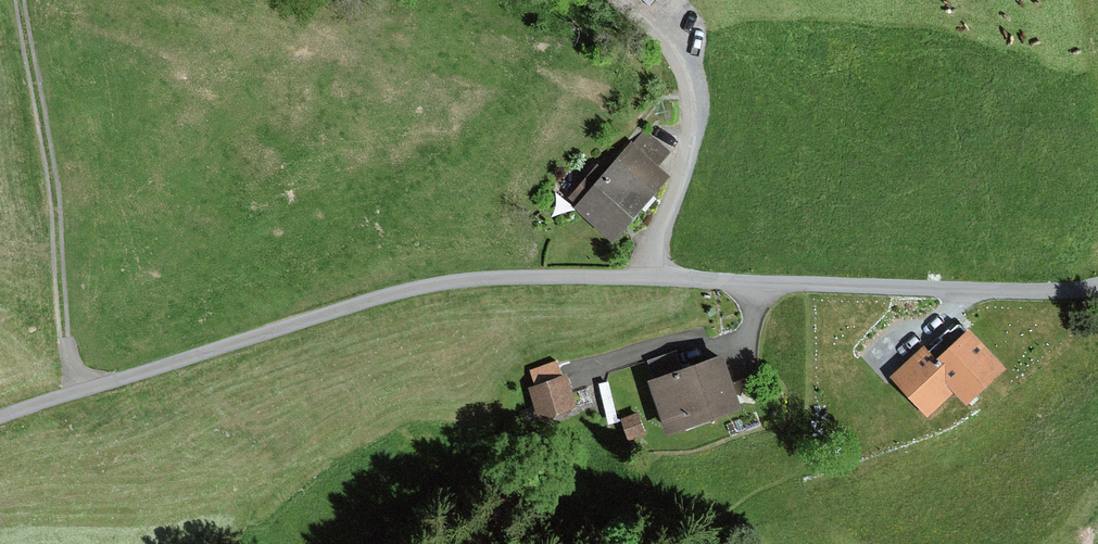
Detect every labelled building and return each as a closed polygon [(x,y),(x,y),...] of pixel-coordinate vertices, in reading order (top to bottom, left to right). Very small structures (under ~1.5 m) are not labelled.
[(671,179),(637,149),(583,210),(618,240),(671,179)] [(926,348),(889,382),(928,424),(955,400),(975,413),(1013,377),(973,334),(941,364),(926,348)] [(684,351),(655,354),(657,371),(686,367),(684,351)] [(730,361),(655,382),(671,437),(746,415),(730,361)] [(567,373),(524,387),(536,427),(580,413),(567,373)]
